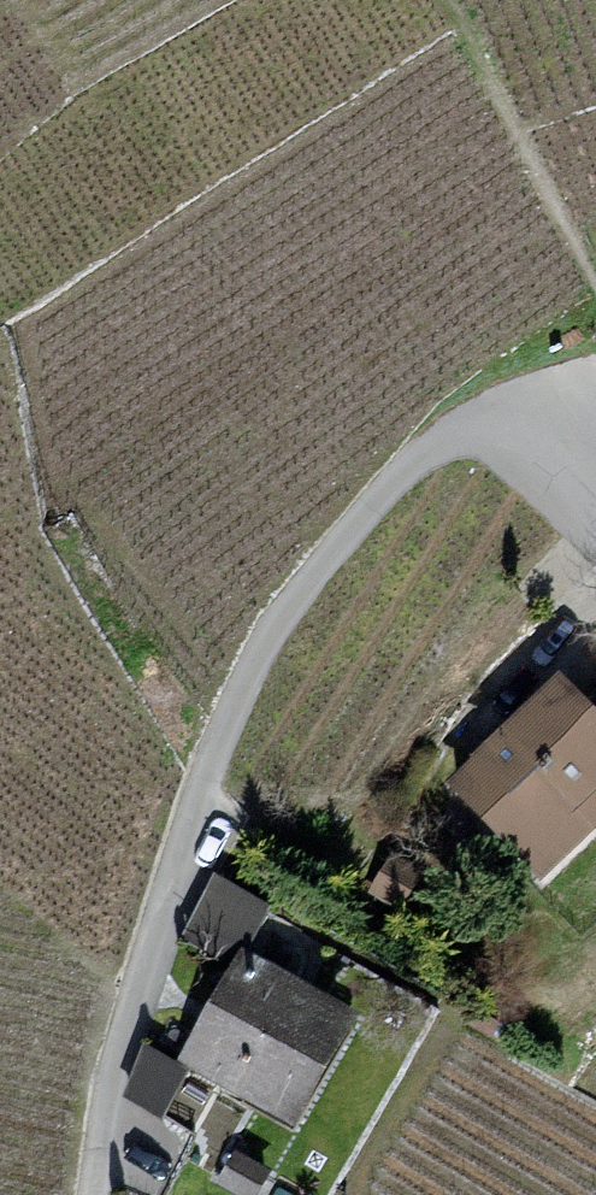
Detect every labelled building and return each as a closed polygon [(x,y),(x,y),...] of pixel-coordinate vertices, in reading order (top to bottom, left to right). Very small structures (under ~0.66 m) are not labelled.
[(575,688),(464,799),(555,890),(595,849),(595,708),(575,688)] [(425,870),(392,851),(368,892),(401,910),(425,870)] [(262,902),(217,878),(188,931),(233,955),(262,902)] [(354,1016),(245,954),(181,1065),(290,1127),(354,1016)] [(232,1149),(216,1182),(243,1194),(258,1194),(271,1168),(232,1149)]
